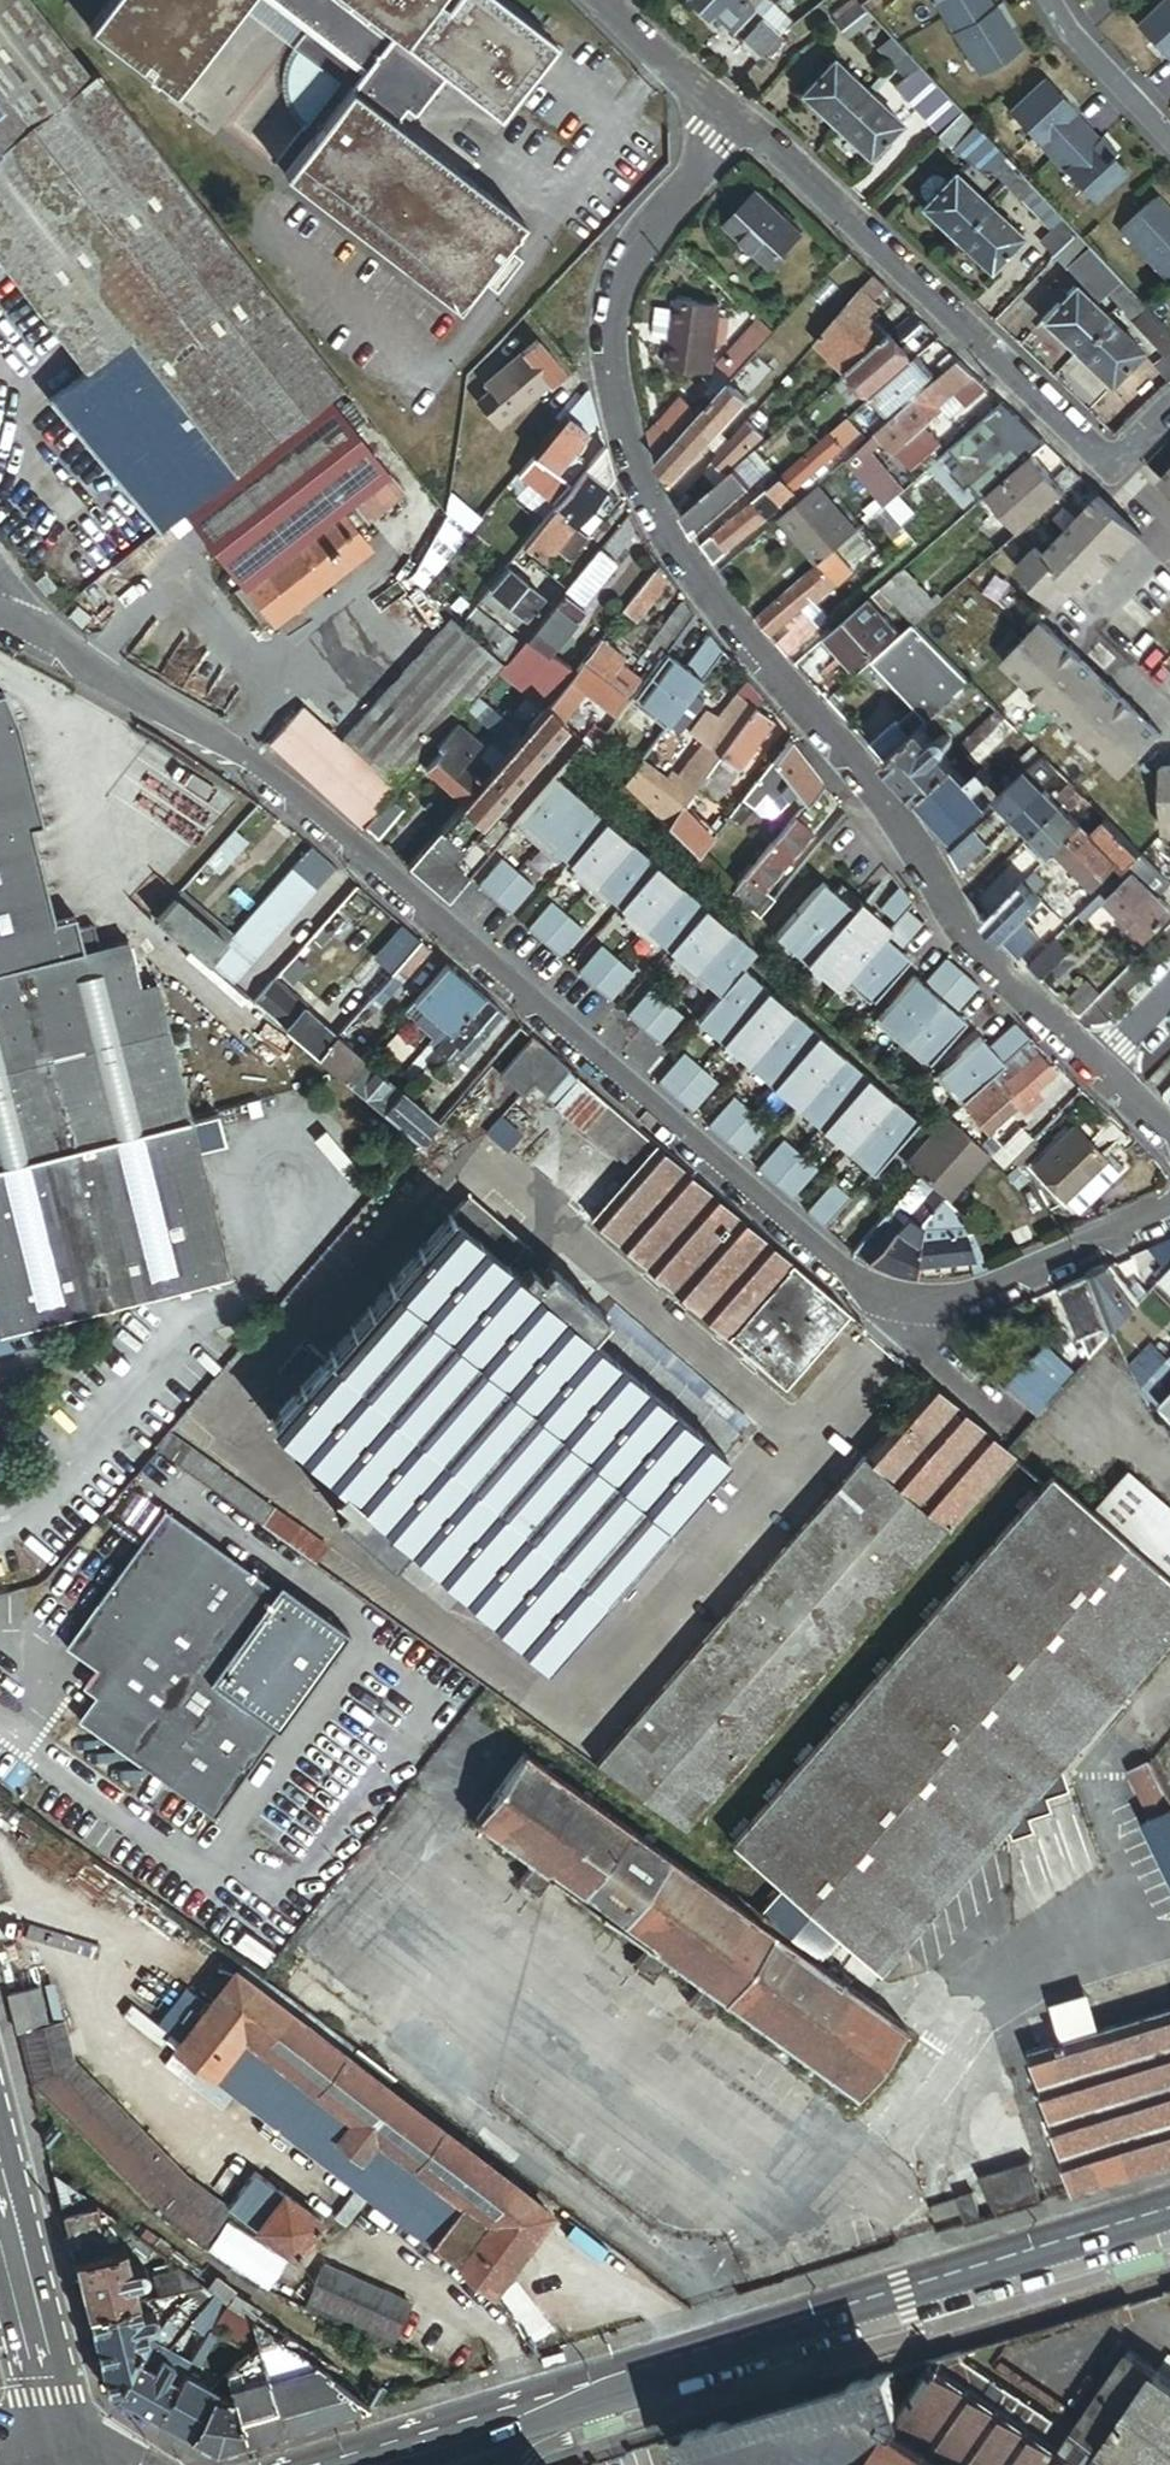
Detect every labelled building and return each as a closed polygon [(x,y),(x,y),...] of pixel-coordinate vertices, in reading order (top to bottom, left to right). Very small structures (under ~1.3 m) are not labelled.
[(91,78),(30,0),(0,0),(0,83),(33,125),(91,78)] [(294,47),(300,51),(296,57),(295,62),(293,66),(292,71),(292,76),(291,82),(291,86),(292,93),(294,99),(295,103),(296,108),(299,112),(302,116),(304,119),(308,123),(304,129),(314,136),(285,174),(458,306),(483,274),(494,282),(519,249),(508,241),(524,220),(405,128),(396,121),(408,106),(417,112),(446,75),(502,118),(560,43),(503,0),(453,0),(449,6),(441,0),(112,0),(90,29),(175,93),(241,6),(294,47)] [(716,20),(721,15),(735,28),(756,7),(749,0),(695,0),(716,20)] [(756,7),(763,15),(775,2),(774,0),(749,0),(756,7)] [(972,0),(935,0),(945,17),(972,0)] [(945,17),(980,75),(1020,51),(1009,32),(1012,30),(997,6),(994,8),(989,0),(972,0),(945,17)] [(1142,23),(1157,39),(1155,41),(1169,57),(1169,56),(1169,0),(1166,0),(1142,23)] [(766,18),(781,33),(797,21),(775,2),(763,15),(766,18)] [(874,15),(864,4),(840,23),(852,35),(874,15)] [(781,33),(766,18),(747,40),(744,44),(758,57),(761,54),(763,55),(781,33)] [(895,61),(908,50),(895,36),(883,48),(895,61)] [(909,76),(921,65),(908,50),(895,61),(907,74),(909,76)] [(869,89),(836,58),(802,93),(836,124),(869,89)] [(951,96),(921,65),(909,76),(907,74),(896,86),(927,118),(951,96)] [(155,530),(182,509),(326,396),(342,383),(330,367),(237,248),(99,72),(91,78),(33,125),(0,151),(0,256),(40,308),(54,325),(90,370),(57,396),(155,530)] [(1011,114),(1054,158),(1087,126),(1074,113),(1077,110),(1061,95),(1059,97),(1044,81),(1011,114)] [(33,125),(0,83),(0,151),(33,125)] [(903,120),(869,89),(836,124),(871,155),(903,120)] [(940,131),(963,109),(951,96),(927,118),(940,131)] [(396,121),(405,128),(411,121),(417,112),(408,106),(396,121)] [(953,144),(975,122),(963,109),(940,131),(953,144)] [(1008,157),(975,122),(953,144),(993,171),(996,168),(1008,157)] [(1054,158),(1098,202),(1130,171),(1115,156),(1119,153),(1103,137),(1100,139),(1087,126),(1054,158)] [(1009,182),(1021,171),(1008,157),(996,168),(1009,182)] [(955,171),(952,174),(950,171),(942,169),(933,171),(922,183),(921,192),(924,200),(926,202),(923,205),(956,236),(988,201),(955,171)] [(1023,196),(1035,185),(1021,171),(1009,182),(1023,196)] [(1066,218),(1035,185),(1023,196),(1022,197),(1054,230),(1066,218)] [(800,235),(757,194),(726,226),(770,268),(800,235)] [(1169,279),(1169,278),(1169,212),(1157,197),(1122,229),(1169,279)] [(1023,234),(988,201),(956,236),(991,268),(1023,234)] [(1044,242),(1056,254),(1078,230),(1066,218),(1054,230),(1044,242)] [(1078,230),(1056,254),(1070,267),(1091,244),(1078,230)] [(1091,244),(1070,267),(1099,297),(1109,289),(1121,277),(1091,244)] [(1122,302),(1134,291),(1121,277),(1109,289),(1120,301),(1121,301),(1122,302)] [(886,290),(874,279),(840,314),(821,336),(852,368),(888,337),(869,318),(878,309),(873,304),(886,290)] [(1044,319),(1076,349),(1108,315),(1076,285),(1044,319)] [(1135,317),(1148,305),(1134,291),(1122,302),(1135,317)] [(717,306),(675,299),(673,309),(655,306),(650,336),(668,339),(664,368),(706,375),(711,349),(720,350),(725,323),(715,321),(717,306)] [(38,339),(54,325),(40,308),(23,321),(38,339)] [(1108,315),(1076,349),(1112,382),(1144,348),(1108,315)] [(765,326),(759,320),(742,339),(717,367),(732,381),(753,357),(757,352),(749,344),(765,326)] [(757,352),(774,334),(765,326),(749,344),(757,352)] [(852,368),(821,336),(815,344),(844,375),(848,371),(852,368)] [(852,368),(848,371),(874,397),(914,362),(909,357),(902,349),(888,336),(888,337),(852,368)] [(912,338),(902,349),(909,357),(919,346),(912,338)] [(525,352),(527,355),(550,382),(565,369),(539,339),(525,352)] [(518,363),(527,355),(525,352),(494,378),(496,381),(509,371),(518,363)] [(1157,364),(1168,379),(1169,377),(1169,352),(1157,364)] [(516,379),(504,390),(498,395),(484,407),(500,425),(550,382),(527,355),(518,363),(525,372),(516,379)] [(773,374),(753,357),(732,381),(729,384),(748,402),(773,374)] [(946,375),(958,364),(952,358),(941,369),(946,375)] [(914,362),(874,397),(890,415),(900,406),(923,385),(933,377),(917,359),(914,362)] [(525,372),(518,363),(509,371),(516,379),(525,372)] [(942,404),(975,380),(958,364),(946,375),(930,389),(942,404)] [(496,381),(500,386),(504,390),(516,379),(509,371),(496,381)] [(748,402),(729,384),(704,413),(680,439),(657,464),(658,466),(676,483),(748,402)] [(923,385),(900,406),(904,411),(928,390),(923,385)] [(504,390),(500,386),(494,391),(498,395),(504,390)] [(599,420),(590,388),(579,402),(588,409),(578,421),(590,431),(590,432),(599,420)] [(942,404),(930,389),(928,390),(904,411),(876,435),(894,455),(908,443),(919,454),(928,446),(918,435),(946,409),(942,404)] [(326,396),(182,509),(266,616),(273,624),(369,549),(338,510),(350,500),(365,520),(375,511),(400,491),(384,471),(337,410),(326,396)] [(402,457),(354,396),(337,410),(384,471),(402,457)] [(704,413),(686,397),(663,423),(680,439),(704,413)] [(579,402),(569,414),(578,421),(588,409),(579,402)] [(1033,458),(1046,447),(1002,405),(981,425),(1007,450),(1008,449),(1025,465),(1033,458)] [(767,420),(758,411),(747,423),(757,432),(767,420)] [(569,414),(535,456),(556,473),(557,471),(560,467),(574,451),(590,431),(578,421),(569,414)] [(859,432),(848,420),(831,434),(844,450),(860,436),(859,432)] [(680,439),(663,423),(648,435),(657,464),(680,439)] [(757,432),(747,423),(715,461),(725,471),(763,438),(757,432)] [(1007,450),(981,425),(970,435),(997,459),(968,485),(983,502),(989,497),(1025,465),(1008,449),(1007,450)] [(844,450),(831,434),(784,478),(796,492),(817,474),(826,466),(844,450)] [(607,447),(606,445),(587,468),(608,485),(615,474),(605,448),(607,447)] [(586,460),(574,451),(560,467),(572,477),(586,460)] [(535,456),(520,475),(552,502),(569,481),(557,471),(556,473),(535,456)] [(1021,533),(1081,480),(1068,468),(1054,482),(1033,458),(1025,465),(989,497),(1021,533)] [(716,488),(730,475),(725,471),(715,461),(702,475),(716,488)] [(746,461),(737,469),(747,481),(756,472),(746,461)] [(830,470),(826,466),(817,474),(820,477),(830,470)] [(572,477),(560,467),(557,471),(569,481),(572,477)] [(587,468),(554,509),(575,526),(608,485),(587,468)] [(1162,477),(1169,485),(1169,468),(1162,477)] [(747,481),(737,469),(730,475),(716,488),(683,517),(696,538),(752,488),(747,481)] [(784,478),(771,490),(782,503),(796,492),(784,478)] [(587,536),(620,495),(608,485),(575,526),(587,536)] [(857,533),(817,487),(779,520),(819,566),(824,561),(842,546),(857,533)] [(753,505),(767,521),(784,506),(782,503),(771,490),(769,489),(752,504),(753,505)] [(922,509),(906,490),(898,498),(914,516),(922,509)] [(482,521),(447,492),(444,509),(438,520),(414,566),(431,583),(482,521)] [(914,516),(898,498),(885,508),(902,527),(914,516)] [(1141,538),(1100,498),(1080,519),(1117,554),(1124,546),(1129,551),(1141,538)] [(731,552),(767,521),(753,505),(718,536),(731,552)] [(902,527),(885,508),(876,516),(896,539),(905,531),(902,527)] [(554,509),(525,543),(531,548),(546,560),(558,546),(575,526),(554,509)] [(1117,554),(1080,519),(1062,538),(1103,577),(1115,565),(1110,561),(1117,554)] [(587,536),(575,526),(558,546),(570,556),(587,536)] [(857,533),(842,546),(855,560),(872,545),(859,531),(857,533)] [(702,547),(715,566),(731,552),(718,536),(702,547)] [(1103,577),(1062,538),(1043,557),(1076,588),(1085,597),(1103,577)] [(525,543),(521,549),(527,553),(531,548),(525,543)] [(842,546),(824,561),(837,575),(855,560),(842,546)] [(1129,551),(1124,546),(1117,554),(1110,561),(1115,565),(1129,551)] [(602,548),(565,592),(582,606),(618,561),(602,548)] [(1076,588),(1043,557),(1035,549),(1027,557),(1016,568),(1057,608),(1076,588)] [(824,561),(819,566),(757,620),(772,638),(786,625),(801,611),(815,598),(820,604),(834,591),(829,586),(839,577),(837,575),(824,561)] [(659,565),(619,614),(633,625),(670,579),(659,565)] [(509,568),(492,588),(527,617),(544,596),(509,568)] [(43,572),(33,582),(44,593),(54,584),(43,572)] [(394,598),(431,632),(448,613),(411,579),(394,598)] [(929,614),(897,579),(881,592),(895,606),(914,627),(915,626),(929,614)] [(490,586),(483,596),(520,626),(527,617),(492,588),(490,586)] [(565,592),(526,637),(547,654),(550,651),(585,609),(582,606),(565,592)] [(895,606),(881,592),(870,602),(883,616),(895,606)] [(358,712),(431,632),(394,598),(321,679),(358,712)] [(815,598),(801,611),(808,619),(819,630),(833,618),(820,604),(815,598)] [(680,602),(649,644),(659,651),(663,655),(666,650),(694,613),(680,602)] [(870,602),(851,619),(878,650),(898,633),(883,616),(870,602)] [(475,605),(465,617),(494,647),(507,633),(475,605)] [(808,619),(801,611),(786,625),(793,632),(808,619)] [(351,728),(341,738),(391,783),(503,660),(453,616),(351,728)] [(778,645),(788,657),(819,630),(808,619),(793,632),(778,645)] [(829,638),(848,658),(857,668),(878,650),(851,619),(829,638)] [(1062,642),(1042,623),(1003,665),(1022,684),(1062,642)] [(904,718),(871,748),(885,764),(922,732),(937,718),(973,686),(914,627),(873,663),(917,710),(906,720),(904,718)] [(494,647),(507,660),(521,644),(507,633),(494,647)] [(618,645),(604,634),(601,637),(616,648),(618,645)] [(668,727),(724,649),(706,635),(685,664),(673,655),(640,700),(636,705),(668,727)] [(547,701),(549,702),(569,677),(576,669),(550,651),(547,654),(526,637),(521,644),(507,660),(518,672),(528,659),(537,666),(547,672),(533,688),(547,702),(547,701)] [(616,648),(601,637),(597,643),(620,661),(624,655),(616,648)] [(848,658),(829,638),(824,643),(843,663),(848,658)] [(1082,661),(1062,642),(1022,684),(1042,703),(1082,661)] [(626,694),(640,677),(620,661),(597,643),(583,660),(626,694)] [(659,651),(649,644),(641,655),(651,662),(659,651)] [(633,695),(640,700),(673,655),(666,650),(663,655),(633,695)] [(509,721),(522,731),(547,702),(533,688),(518,672),(507,660),(478,694),(509,721)] [(613,711),(626,694),(583,660),(576,669),(569,677),(582,688),(588,692),(593,696),(613,711)] [(1102,680),(1082,661),(1042,703),(1062,722),(1102,680)] [(549,702),(561,715),(582,688),(569,677),(549,702)] [(1121,698),(1102,680),(1062,722),(1082,740),(1121,698)] [(753,683),(740,694),(757,707),(764,696),(753,683)] [(959,713),(980,693),(973,686),(937,718),(943,723),(956,711),(959,713)] [(101,951),(95,929),(79,932),(76,920),(56,925),(31,828),(43,825),(18,724),(3,691),(0,692),(0,976),(101,951)] [(590,701),(593,696),(588,692),(584,696),(590,701)] [(339,740),(341,738),(351,728),(338,716),(335,719),(309,694),(299,705),(339,740)] [(509,721),(478,694),(468,706),(499,732),(509,721)] [(707,738),(724,750),(757,707),(740,694),(710,735),(707,738)] [(1141,717),(1121,698),(1082,740),(1102,759),(1141,717)] [(567,721),(561,715),(549,702),(547,701),(547,702),(522,731),(505,751),(492,766),(481,779),(464,799),(461,803),(481,821),(567,721)] [(269,738),(366,827),(391,796),(396,791),(339,740),(299,705),(269,738)] [(724,750),(721,754),(739,768),(775,720),(757,707),(724,750)] [(968,757),(1007,720),(998,711),(959,748),(968,757)] [(1161,736),(1141,717),(1102,759),(1122,778),(1161,736)] [(458,718),(438,742),(443,746),(459,761),(467,753),(481,737),(458,718)] [(978,767),(1017,730),(1007,720),(968,757),(978,767)] [(492,740),(505,751),(522,731),(509,721),(499,732),(492,740)] [(596,721),(591,726),(597,730),(601,725),(596,721)] [(695,755),(707,738),(710,735),(696,724),(681,744),(695,755)] [(593,748),(607,730),(601,725),(597,730),(591,726),(582,737),(586,741),(593,748)] [(934,745),(922,732),(885,764),(920,802),(956,769),(944,756),(950,751),(951,749),(951,748),(951,747),(951,746),(951,745),(951,744),(950,743),(949,742),(949,741),(948,740),(947,740),(946,739),(945,739),(944,739),(942,739),(941,739),(934,745)] [(690,761),(707,773),(713,764),(721,754),(724,750),(707,738),(695,755),(690,761)] [(791,738),(773,760),(789,780),(798,792),(806,802),(824,782),(791,738)] [(480,755),(492,766),(505,751),(492,740),(480,755)] [(425,766),(464,799),(481,779),(468,768),(459,761),(443,746),(425,766)] [(1026,773),(1043,756),(1036,748),(1018,766),(1019,768),(1001,786),(1007,792),(1026,773)] [(467,753),(459,761),(468,768),(475,760),(467,753)] [(721,754),(713,764),(732,778),(739,768),(721,754)] [(468,768),(481,779),(492,766),(480,755),(475,760),(468,768)] [(1045,793),(1062,775),(1043,756),(1026,773),(1045,793)] [(631,778),(678,811),(683,805),(692,794),(644,759),(631,778)] [(773,760),(757,781),(773,801),(789,780),(773,760)] [(713,764),(707,773),(725,787),(732,778),(713,764)] [(969,783),(956,769),(920,802),(955,839),(991,806),(978,793),(992,781),(982,770),(969,783)] [(758,949),(558,773),(521,815),(529,822),(523,828),(559,860),(564,853),(578,865),(572,872),(608,903),(614,896),(629,909),(623,916),(658,947),(664,941),(678,952),(672,959),(708,990),(714,984),(722,991),(744,965),(758,949)] [(707,773),(699,783),(717,797),(725,787),(707,773)] [(1026,773),(1007,792),(998,801),(1009,811),(1014,816),(1018,820),(1045,793),(1026,773)] [(669,824),(678,811),(631,778),(628,783),(669,824)] [(781,812),(798,792),(789,780),(773,801),(757,781),(732,813),(745,823),(756,810),(772,823),(781,812)] [(1062,810),(1079,792),(1073,787),(1061,799),(1057,794),(1052,799),(1062,810)] [(1080,828),(1068,816),(1086,799),(1079,792),(1062,810),(1035,837),(1053,855),(1058,850),(1080,828)] [(1045,793),(1018,820),(1035,837),(1062,810),(1052,799),(1045,793)] [(366,827),(379,838),(405,808),(391,796),(366,827)] [(1081,827),(1097,811),(1086,799),(1068,816),(1080,828),(1081,827)] [(461,803),(448,818),(469,836),(469,835),(481,821),(461,803)] [(683,805),(678,811),(669,824),(695,851),(699,855),(712,838),(713,837),(683,805)] [(1005,825),(1014,816),(1009,811),(1000,819),(1005,825)] [(1091,836),(1107,820),(1097,811),(1081,827),(1091,836)] [(490,852),(514,824),(504,816),(480,844),(490,852)] [(795,816),(788,824),(807,840),(814,832),(795,816)] [(469,836),(448,818),(441,826),(462,843),(469,836)] [(1130,868),(1143,856),(1107,820),(1091,836),(1081,827),(1080,828),(1058,850),(1066,858),(1096,888),(1119,866),(1126,873),(1130,868)] [(788,824),(774,841),(793,857),(807,840),(788,824)] [(462,843),(441,826),(408,864),(429,882),(451,856),(462,843)] [(234,830),(223,844),(233,853),(245,839),(234,830)] [(974,835),(950,857),(960,876),(987,849),(974,835)] [(1027,845),(1045,863),(1053,855),(1035,837),(1027,845)] [(449,899),(490,852),(480,844),(475,839),(456,861),(434,887),(449,899)] [(774,841),(746,875),(764,891),(793,857),(774,841)] [(231,983),(335,866),(312,845),(232,935),(226,942),(208,963),(231,983)] [(1053,855),(1045,863),(1050,868),(1053,871),(1066,858),(1058,850),(1053,855)] [(451,856),(429,882),(434,887),(456,861),(451,856)] [(535,884),(503,856),(479,883),(511,911),(535,884)] [(1081,918),(1086,923),(1108,902),(1123,917),(1131,925),(1147,941),(1169,918),(1169,888),(1151,868),(1153,866),(1143,856),(1130,868),(1126,873),(1103,895),(1081,918)] [(1045,863),(1036,874),(1040,878),(1050,868),(1045,863)] [(1103,895),(1126,873),(1119,866),(1096,888),(1103,895)] [(710,871),(759,915),(733,890),(712,868),(710,871)] [(764,891),(746,875),(733,890),(759,915),(774,898),(764,891)] [(1046,885),(1035,875),(1025,884),(1036,894),(1046,885)] [(886,933),(824,880),(777,934),(839,988),(846,980),(886,933)] [(909,906),(914,899),(900,882),(880,905),(897,919),(909,906)] [(1036,894),(1025,884),(986,925),(1005,943),(1023,923),(1035,910),(1043,902),(1036,894)] [(175,896),(226,942),(232,935),(181,890),(175,896)] [(208,963),(226,942),(175,896),(157,917),(208,963)] [(584,927),(552,899),(528,926),(560,954),(584,927)] [(1048,906),(1043,902),(1035,910),(1040,915),(1048,906)] [(897,919),(880,905),(873,922),(885,933),(897,919)] [(912,955),(902,947),(925,920),(909,906),(897,919),(885,933),(886,933),(846,980),(872,1002),(912,955)] [(1131,925),(1123,917),(1118,921),(1126,930),(1131,925)] [(1023,923),(1005,943),(1021,960),(1040,941),(1023,923)] [(408,954),(420,940),(405,927),(380,957),(394,970),(403,960),(408,954)] [(431,949),(420,940),(408,954),(413,959),(418,963),(431,949)] [(1039,978),(1042,981),(1071,954),(1058,940),(1029,968),(1039,978)] [(635,971),(603,943),(579,970),(611,998),(635,971)] [(190,1116),(157,984),(139,989),(128,945),(101,951),(0,976),(0,1166),(190,1118),(190,1116)] [(1121,959),(1130,968),(1140,959),(1130,949),(1121,959)] [(408,954),(403,960),(409,965),(413,959),(408,954)] [(968,1018),(958,1010),(980,985),(950,954),(926,982),(916,973),(876,1020),(928,1065),(968,1018)] [(394,970),(364,1005),(374,1014),(418,963),(413,959),(409,965),(403,960),(394,970)] [(444,1026),(452,1033),(484,996),(448,964),(416,1001),(430,1014),(444,1026)] [(920,1118),(744,965),(722,991),(708,1007),(715,1014),(707,1024),(742,1055),(751,1044),(765,1057),(756,1067),(791,1098),(800,1088),(815,1101),(806,1111),(841,1142),(850,1132),(865,1144),(856,1155),(874,1171),(920,1118)] [(337,1035),(273,979),(256,1000),(319,1055),(337,1035)] [(1067,1006),(1078,1017),(1100,996),(1088,985),(1067,1006)] [(660,1041),(684,1014),(652,986),(628,1013),(660,1041)] [(459,1060),(502,1011),(484,996),(452,1033),(449,1036),(436,1051),(427,1061),(452,1083),(467,1066),(459,1060)] [(416,1001),(405,1014),(419,1026),(430,1014),(416,1001)] [(430,1014),(419,1026),(434,1039),(444,1026),(430,1014)] [(962,1102),(1033,1038),(1017,1022),(993,1045),(983,1035),(938,1076),(962,1102)] [(449,1036),(452,1033),(444,1026),(434,1039),(429,1044),(436,1051),(449,1036)] [(365,1059),(337,1035),(319,1055),(347,1079),(365,1059)] [(547,1091),(567,1068),(532,1037),(500,1073),(523,1093),(535,1080),(547,1091)] [(413,1077),(427,1061),(436,1051),(429,1044),(406,1070),(413,1077)] [(1056,1073),(1031,1045),(964,1104),(989,1132),(1017,1107),(1024,1115),(1042,1099),(1035,1091),(1056,1073)] [(691,1111),(718,1080),(685,1051),(657,1082),(691,1111)] [(347,1079),(383,1111),(401,1090),(365,1059),(347,1079)] [(577,1076),(567,1068),(547,1091),(557,1100),(577,1076)] [(583,1128),(606,1101),(577,1076),(557,1100),(554,1103),(583,1128)] [(420,1142),(438,1122),(401,1090),(383,1111),(420,1142)] [(742,1155),(769,1124),(735,1094),(708,1125),(742,1155)] [(618,1155),(639,1130),(606,1101),(583,1128),(582,1129),(615,1158),(618,1155)] [(946,1196),(948,1198),(950,1195),(945,1190),(959,1173),(965,1178),(988,1150),(948,1117),(908,1163),(921,1175),(935,1186),(946,1196)] [(190,1118),(0,1166),(0,1335),(42,1325),(230,1278),(190,1118)] [(1065,1197),(1107,1156),(1075,1123),(1034,1163),(1065,1197)] [(633,1168),(655,1144),(639,1130),(618,1155),(633,1168)] [(1010,1163),(1031,1141),(1020,1130),(998,1152),(1010,1163)] [(818,1167),(785,1138),(758,1168),(792,1198),(818,1167)] [(785,1386),(849,1312),(655,1144),(633,1168),(618,1186),(612,1193),(591,1218),(785,1386)] [(1080,1212),(1127,1167),(1112,1151),(1107,1156),(1065,1197),(1080,1212)] [(1004,1168),(1010,1163),(998,1152),(993,1157),(1004,1168)] [(950,1195),(965,1178),(959,1173),(945,1190),(950,1195)] [(922,1200),(935,1186),(921,1175),(890,1210),(903,1222),(922,1200)] [(612,1193),(618,1186),(611,1180),(605,1187),(612,1193)] [(851,1196),(834,1181),(807,1211),(825,1227),(851,1196)] [(934,1210),(946,1196),(935,1186),(922,1200),(934,1210)] [(451,1214),(505,1261),(522,1242),(467,1194),(451,1214)] [(976,1259),(983,1258),(964,1211),(948,1198),(946,1196),(934,1210),(924,1220),(922,1238),(966,1233),(976,1259)] [(924,1220),(934,1210),(922,1200),(903,1222),(869,1261),(897,1272),(915,1275),(917,1266),(922,1238),(924,1220)] [(903,1222),(890,1210),(853,1251),(869,1261),(903,1222)] [(521,1275),(505,1261),(451,1214),(270,1422),(341,1483),(351,1493),(407,1541),(435,1565),(460,1587),(545,1660),(725,1452),(590,1335),(532,1285),(521,1275)] [(922,1238),(917,1266),(969,1260),(976,1259),(966,1233),(922,1238)] [(1152,1251),(1169,1272),(1169,1271),(1169,1240),(1152,1251)] [(973,1272),(986,1267),(983,1258),(976,1259),(969,1260),(973,1272)] [(562,1275),(607,1315),(689,1386),(699,1374),(572,1263),(562,1275)] [(540,1275),(532,1285),(590,1335),(607,1315),(562,1275),(550,1264),(544,1271),(540,1275)] [(529,1266),(521,1275),(532,1285),(540,1275),(536,1272),(529,1266)] [(1113,1333),(1138,1307),(1134,1301),(1110,1266),(1090,1274),(1108,1322),(1113,1333)] [(1161,1282),(1169,1290),(1169,1271),(1169,1272),(1161,1282)] [(1083,1333),(1108,1322),(1090,1274),(1065,1285),(1083,1333)] [(1134,1301),(1138,1307),(1148,1295),(1144,1291),(1134,1301)] [(607,1315),(590,1335),(725,1452),(743,1432),(730,1421),(702,1397),(689,1386),(607,1315)] [(1092,1358),(1113,1333),(1108,1322),(1083,1333),(1092,1358)] [(42,1325),(0,1335),(0,1353),(46,1342),(42,1325)] [(1067,1387),(1080,1371),(1048,1344),(1035,1358),(1067,1387)] [(1132,1371),(1146,1387),(1169,1362),(1169,1361),(1155,1346),(1132,1371)] [(1048,1407),(1067,1387),(1035,1358),(1008,1388),(1039,1415),(1046,1407),(1048,1407)] [(1146,1387),(1161,1403),(1169,1393),(1169,1362),(1146,1387)] [(712,1385),(699,1374),(689,1386),(702,1397),(712,1385)] [(1012,1453),(929,1382),(864,1455),(947,1527),(1012,1453)] [(712,1385),(702,1397),(730,1421),(741,1409),(712,1385)] [(1161,1403),(1169,1414),(1169,1393),(1161,1403)] [(741,1409),(730,1421),(743,1432),(753,1420),(741,1409)] [(156,1449),(313,1564),(325,1547),(167,1433),(156,1449)] [(735,1840),(1047,1482),(1012,1453),(947,1527),(945,1530),(701,1810),(735,1840)] [(701,1810),(945,1530),(862,1457),(592,1762),(685,1828),(701,1810)] [(1092,1511),(1169,1579),(1169,1509),(1126,1471),(1092,1511)] [(1053,1476),(1047,1482),(735,1840),(775,1875),(842,1933),(881,1968),(1007,1824),(1062,1762),(1169,1638),(1169,1579),(1092,1511),(1053,1476)] [(344,1501),(351,1493),(341,1483),(333,1492),(344,1501)] [(390,1560),(407,1541),(351,1493),(344,1501),(335,1512),(390,1560)] [(274,1587),(165,1509),(68,1645),(98,1667),(84,1686),(97,1695),(80,1719),(215,1815),(311,1680),(274,1653),(284,1640),(252,1617),(274,1587)] [(418,1584),(435,1565),(407,1541),(390,1560),(418,1584)] [(443,1606),(460,1587),(435,1565),(418,1584),(443,1606)] [(747,1912),(525,1753),(475,1824),(532,1865),(550,1878),(647,1948),(665,1961),(702,1987),(720,2000),(855,2097),(906,2026),(819,1964),(747,1912)] [(1169,1807),(1169,1795),(1153,1760),(1130,1771),(1152,1816),(1169,1807)] [(1052,1807),(1048,1794),(1071,1786),(1062,1762),(1007,1824),(1011,1836),(1034,1828),(1030,1815),(1052,1807)] [(1152,1816),(1147,1819),(1169,1866),(1169,1807),(1152,1816)] [(538,1895),(550,1878),(532,1865),(519,1882),(538,1895)] [(842,1933),(775,1875),(747,1912),(819,1964),(842,1933)] [(634,1966),(653,1979),(665,1961),(647,1948),(634,1966)] [(348,2060),(355,2051),(241,1963),(234,1972),(348,2060)] [(387,2089),(348,2060),(234,1972),(208,2006),(206,2008),(242,2036),(486,2223),(522,2250),(550,2214),(387,2089)] [(1065,2041),(1169,2009),(1169,1973),(1055,2008),(1065,2041)] [(708,2018),(720,2000),(702,1987),(689,2005),(708,2018)] [(181,2042),(206,2008),(208,2006),(185,1989),(158,2024),(181,2042)] [(37,1990),(7,1998),(15,2031),(46,2024),(37,1990)] [(242,2036),(206,2008),(181,2042),(175,2049),(211,2076),(242,2036)] [(1169,2164),(1169,2009),(1065,2041),(1032,2051),(1074,2192),(1169,2164)] [(155,2214),(199,2246),(226,2208),(187,2180),(71,2059),(62,2024),(16,2034),(29,2085),(155,2214)] [(455,2264),(486,2223),(242,2036),(211,2076),(455,2264)] [(394,2080),(355,2051),(348,2060),(387,2089),(394,2080)] [(998,2215),(1044,2202),(1031,2161),(979,2178),(998,2215)] [(263,2209),(251,2224),(257,2229),(284,2194),(254,2171),(240,2191),(263,2209)] [(72,2260),(116,2249),(113,2238),(110,2224),(118,2222),(50,2173),(72,2260)] [(229,2207),(251,2224),(263,2209),(240,2191),(229,2207)] [(973,2193),(959,2197),(968,2224),(982,2220),(973,2193)] [(320,2221),(284,2194),(257,2229),(294,2256),(320,2221)] [(931,2221),(959,2212),(955,2199),(927,2209),(931,2221)] [(491,2291),(522,2250),(486,2223),(455,2264),(491,2291)] [(129,2245),(130,2243),(136,2236),(128,2230),(113,2238),(116,2249),(122,2247),(122,2246),(129,2245)] [(127,2267),(122,2247),(116,2249),(72,2260),(86,2315),(136,2302),(131,2283),(140,2280),(141,2280),(142,2279),(143,2278),(143,2277),(144,2276),(144,2275),(144,2274),(144,2273),(144,2272),(144,2270),(144,2269),(143,2268),(142,2268),(142,2267),(141,2267),(140,2266),(139,2266),(138,2265),(137,2265),(136,2265),(135,2265),(127,2267)] [(153,2280),(185,2272),(177,2266),(152,2272),(153,2280)] [(303,2308),(389,2346),(408,2303),(322,2266),(303,2308)] [(203,2285),(185,2272),(153,2280),(157,2296),(190,2288),(203,2285)] [(215,2294),(203,2285),(190,2288),(192,2293),(206,2303),(215,2294)] [(164,2349),(190,2321),(206,2303),(192,2293),(149,2340),(164,2349)] [(225,2301),(215,2294),(206,2303),(190,2321),(208,2331),(223,2305),(225,2301)] [(140,2315),(136,2302),(86,2315),(105,2392),(113,2396),(145,2338),(143,2328),(150,2326),(151,2326),(152,2325),(153,2325),(154,2324),(154,2323),(154,2322),(155,2321),(155,2320),(155,2319),(155,2317),(154,2317),(154,2316),(154,2315),(153,2315),(153,2314),(152,2314),(151,2313),(150,2312),(149,2312),(148,2312),(140,2315)] [(223,2305),(208,2331),(247,2352),(250,2354),(256,2342),(249,2319),(223,2305)] [(249,2319),(256,2342),(260,2361),(263,2368),(270,2364),(292,2351),(249,2319)] [(189,2363),(164,2349),(149,2340),(145,2338),(113,2396),(133,2408),(156,2421),(183,2374),(189,2363)] [(260,2361),(256,2342),(250,2354),(247,2352),(245,2360),(245,2366),(260,2361)] [(1119,2349),(1065,2430),(1054,2447),(1036,2433),(1046,2417),(947,2352),(839,2385),(823,2406),(819,2391),(677,2434),(685,2464),(730,2464),(735,2463),(736,2464),(1169,2464),(1169,2384),(1119,2349)] [(311,2365),(292,2351),(270,2364),(274,2379),(280,2378),(290,2374),(311,2365)] [(263,2368),(260,2361),(245,2366),(248,2376),(250,2375),(264,2371),(263,2368)] [(196,2367),(189,2363),(183,2374),(189,2378),(196,2367)] [(270,2364),(263,2368),(264,2371),(266,2379),(267,2382),(274,2379),(270,2364)] [(309,2382),(327,2378),(311,2365),(290,2374),(294,2387),(309,2382)] [(248,2376),(245,2366),(239,2368),(237,2369),(237,2379),(248,2376)] [(266,2379),(264,2371),(250,2375),(252,2383),(266,2379)] [(189,2378),(183,2374),(156,2421),(174,2431),(188,2439),(212,2396),(215,2392),(189,2378)] [(307,2424),(320,2420),(309,2382),(294,2387),(290,2374),(280,2378),(283,2390),(271,2394),(282,2432),(307,2424)] [(230,2382),(229,2390),(252,2383),(250,2375),(248,2376),(237,2379),(230,2382)] [(274,2379),(267,2382),(271,2394),(283,2390),(280,2378),(274,2379)] [(365,2407),(327,2378),(309,2382),(320,2420),(342,2414),(365,2407)] [(263,2438),(282,2432),(271,2394),(267,2382),(266,2379),(252,2383),(229,2390),(232,2400),(245,2443),(263,2438)] [(232,2400),(212,2396),(188,2439),(213,2453),(222,2450),(245,2443),(232,2400)] [(1065,2430),(1046,2417),(1036,2433),(1054,2447),(1065,2430)]
